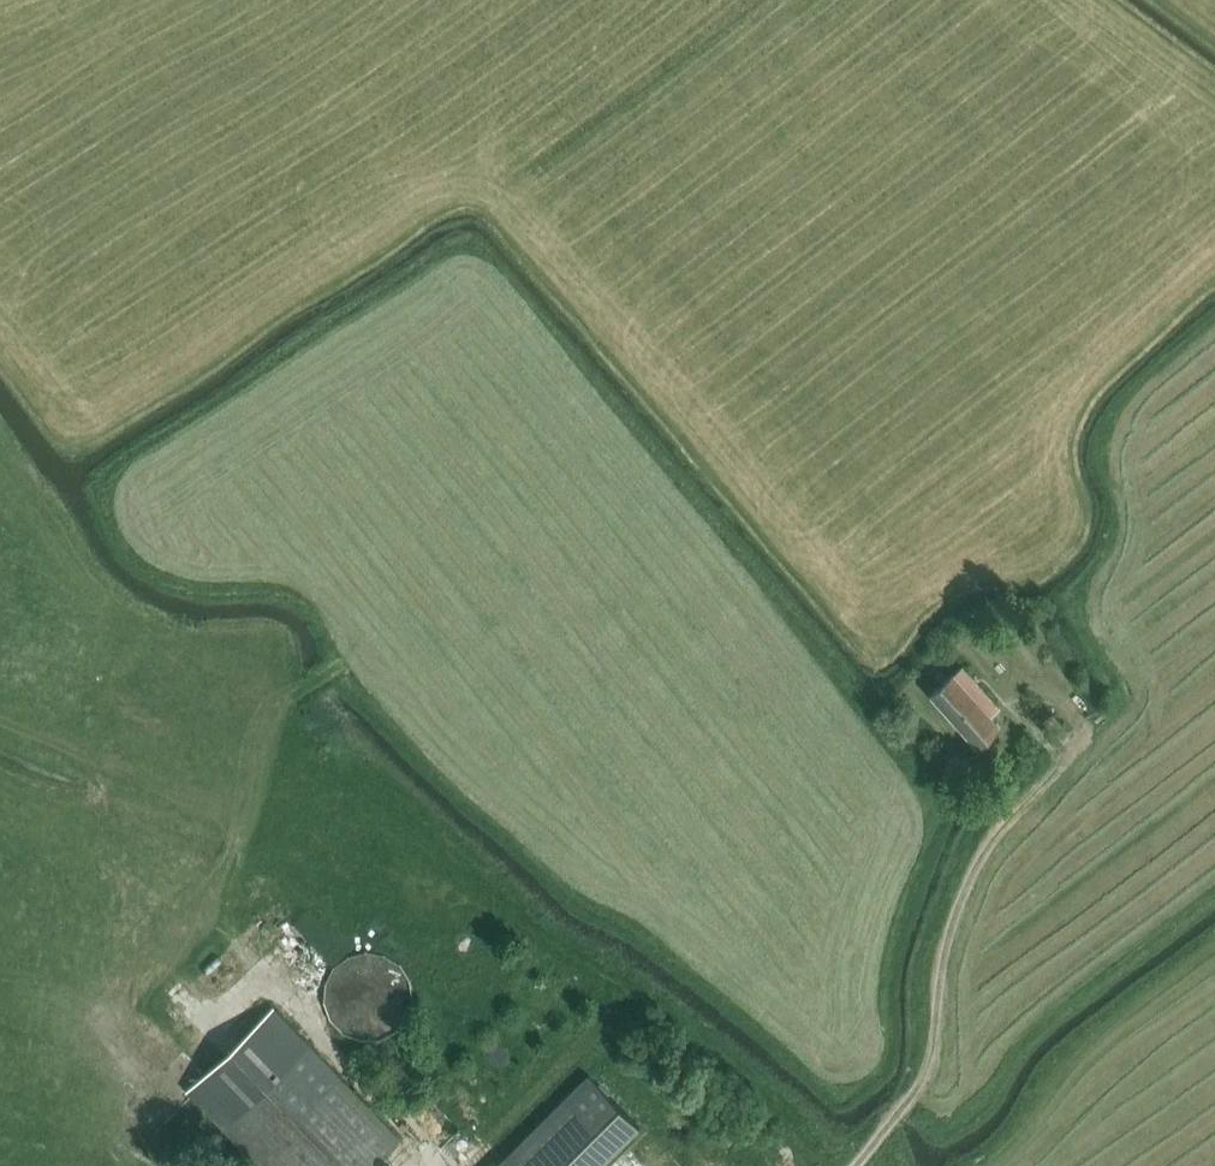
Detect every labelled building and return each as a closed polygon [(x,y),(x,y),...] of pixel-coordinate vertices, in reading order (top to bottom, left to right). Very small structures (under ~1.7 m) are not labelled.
[(982,690),(972,678),(961,666),(953,673),(935,690),(931,693),(978,745),(1000,725),(990,714),(998,707),(982,690)] [(1038,726),(1050,739),(1063,726),(1051,714),(1038,726)] [(329,965),(322,985),(325,1007),(338,1025),(358,1035),(380,1034),(399,1024),(411,1005),(413,984),(405,963),(388,949),(367,944),(346,950),(329,965)] [(307,1041),(274,1005),(187,1089),(262,1165),(372,1165),(401,1138),(307,1041)] [(494,1165),(598,1165),(640,1125),(588,1072),(515,1145),(494,1165)]
